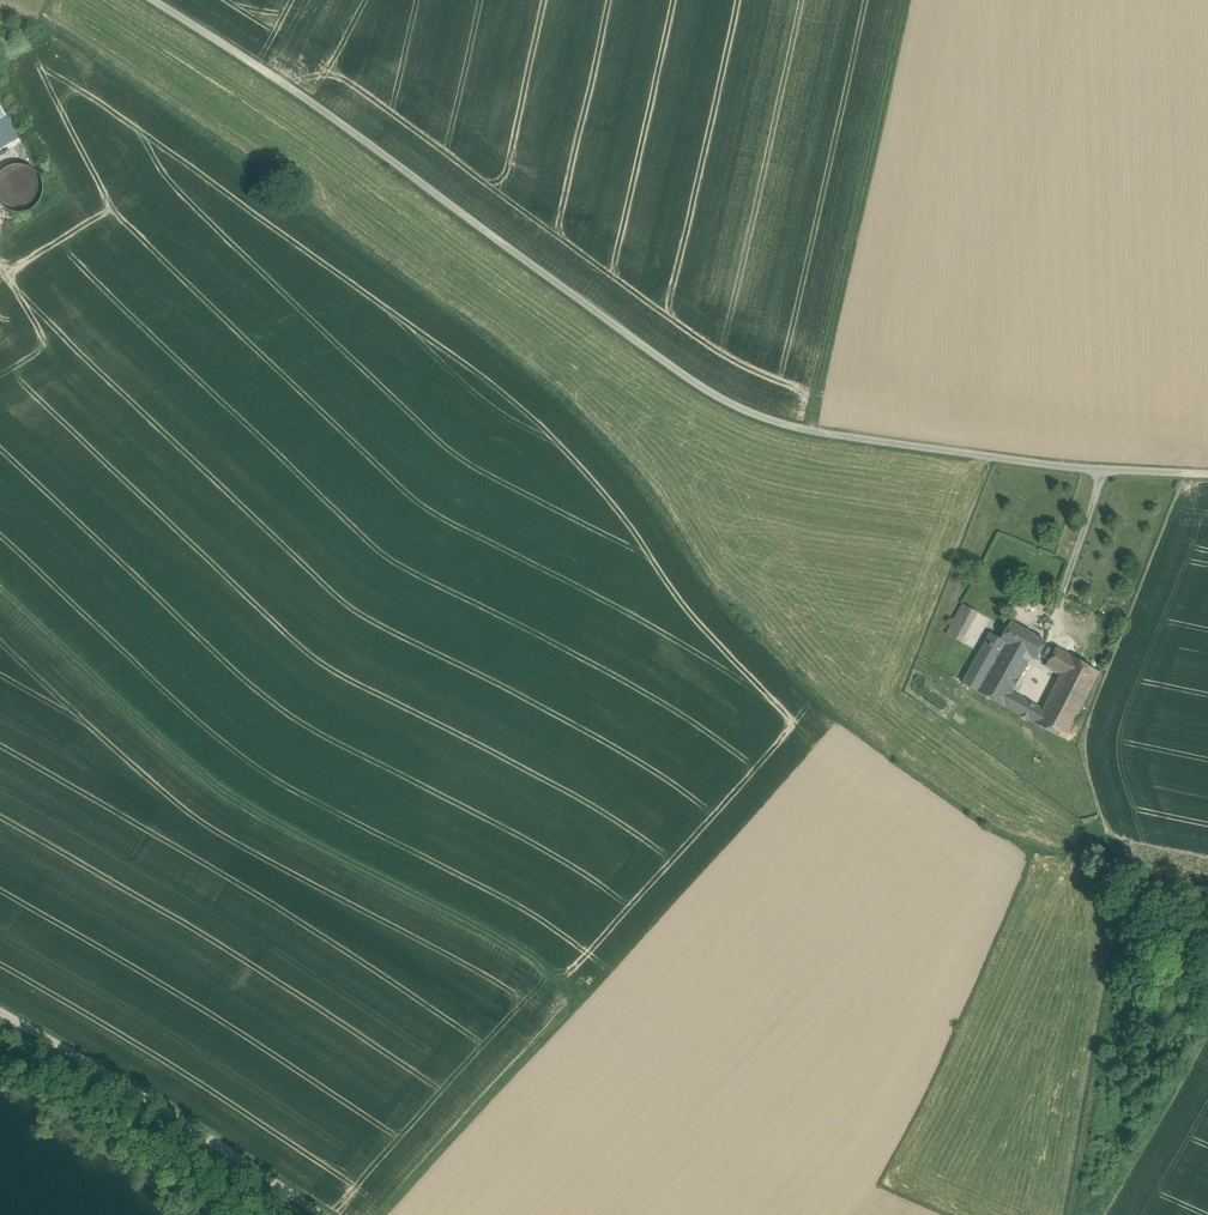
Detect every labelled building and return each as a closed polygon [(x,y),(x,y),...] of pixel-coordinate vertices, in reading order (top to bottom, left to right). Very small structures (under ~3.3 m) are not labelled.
[(44,188),(42,179),(36,171),(28,166),(19,164),(10,166),(2,171),(0,175),(0,202),(3,205),(11,211),(20,212),(29,210),(37,205),(42,197),(44,188)] [(975,612),(961,604),(944,634),(959,642),(975,612)] [(1045,638),(1010,619),(1000,637),(1002,638),(1028,652),(1035,656),(1045,638)] [(1000,637),(986,630),(959,680),(974,688),(1002,638),(1000,637)] [(1028,652),(1002,638),(974,688),(1001,703),(1009,688),(1028,652)] [(1069,653),(1054,645),(1044,663),(1060,671),(1069,653)] [(1041,706),(1033,720),(1062,736),(1098,669),(1071,655),(1069,653),(1060,671),(1041,706)] [(1041,706),(1009,688),(1001,703),(1033,720),(1041,706)]
